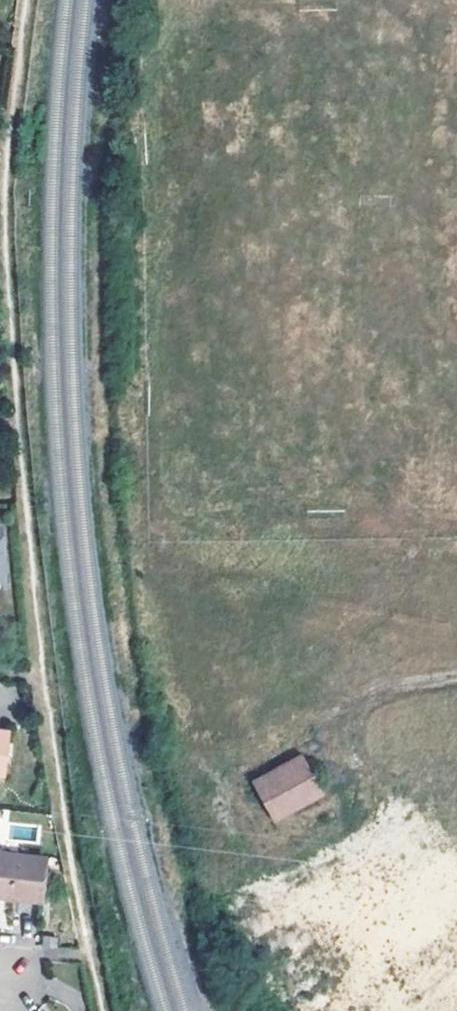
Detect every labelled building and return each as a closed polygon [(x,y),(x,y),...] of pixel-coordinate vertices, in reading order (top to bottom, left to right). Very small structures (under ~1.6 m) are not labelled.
[(4,776),(9,731),(0,730),(0,775),(4,776)] [(286,801),(302,793),(308,804),(325,795),(319,783),(317,784),(308,769),(310,767),(305,757),(288,767),(294,778),(278,786),(273,775),(255,785),(261,796),(263,795),(271,810),(268,811),(274,823),(292,813),(286,801)] [(273,775),(278,786),(294,778),(288,767),(273,775)] [(286,801),(292,813),(308,804),(302,793),(286,801)] [(9,897),(41,900),(45,858),(0,853),(0,890),(10,891),(9,897)]
